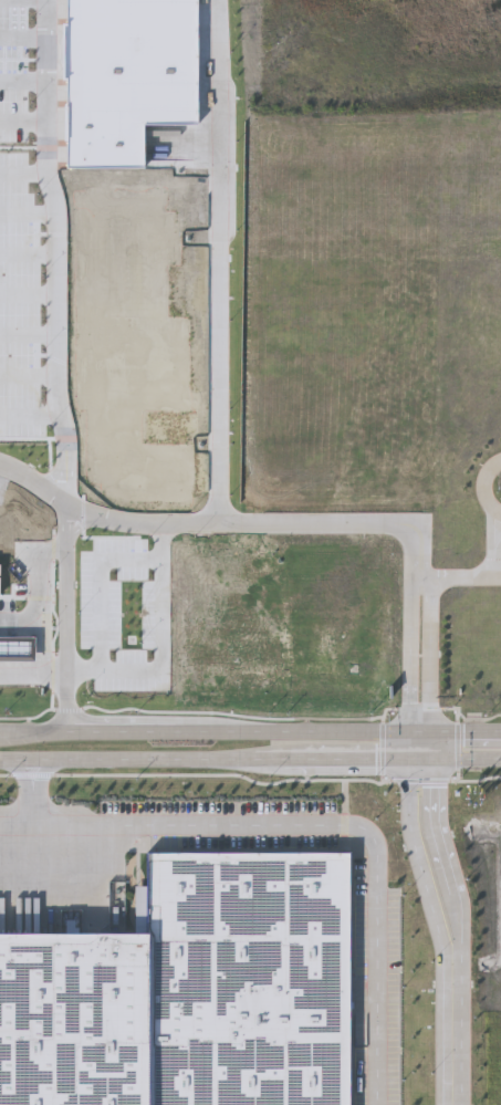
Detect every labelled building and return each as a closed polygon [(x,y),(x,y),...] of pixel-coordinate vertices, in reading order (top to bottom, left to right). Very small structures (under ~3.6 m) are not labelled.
[(351,847),(352,1104),(0,1104),(0,932),(134,931),(134,882),(149,882),(148,848),(351,847)]
